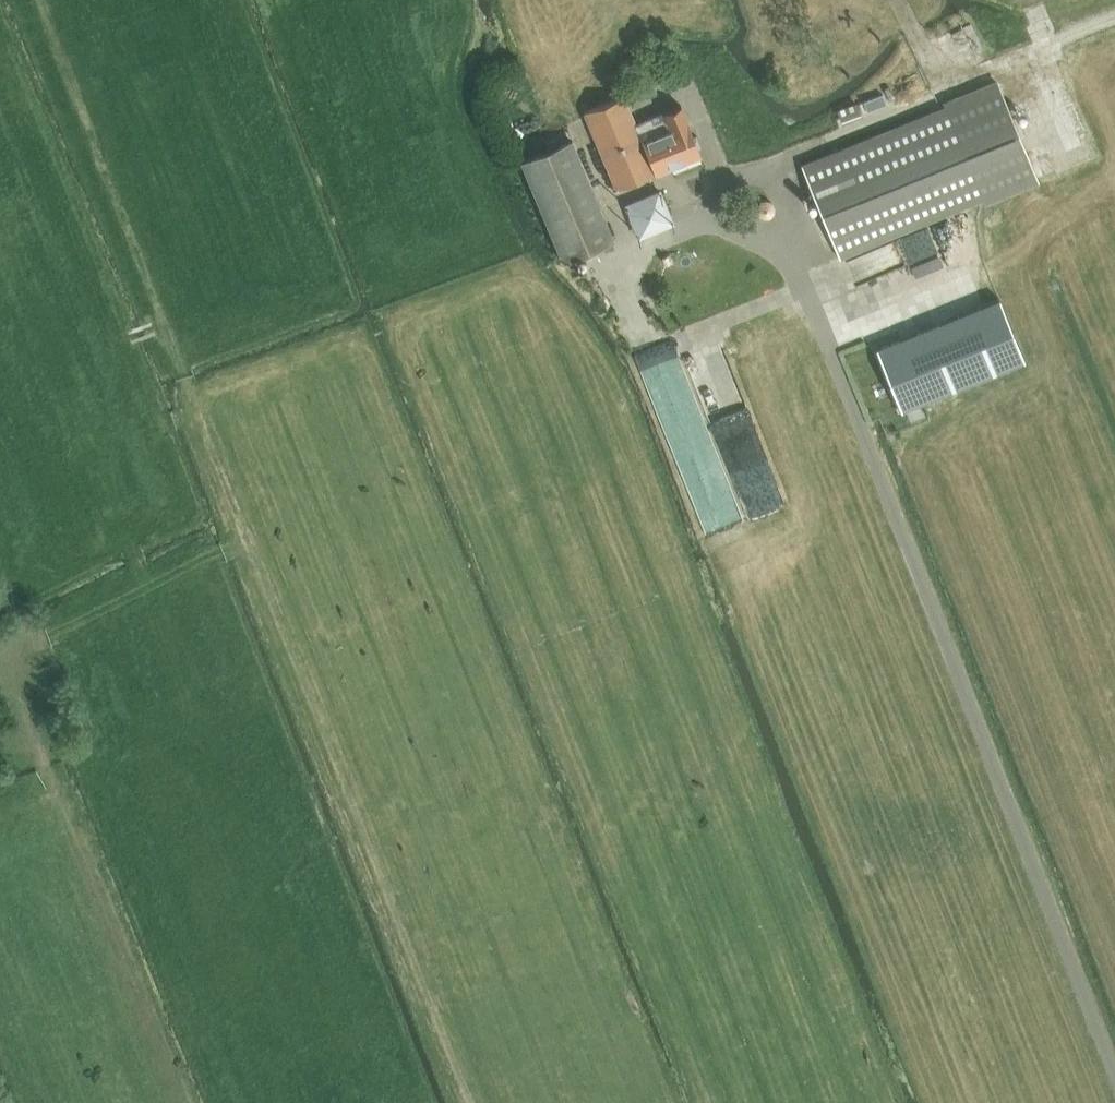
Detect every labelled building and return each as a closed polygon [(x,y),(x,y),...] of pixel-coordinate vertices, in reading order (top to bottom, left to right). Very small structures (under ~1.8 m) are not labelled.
[(676,82),(687,78),(678,58),(668,62),(676,82)] [(839,255),(981,197),(984,205),(1040,182),(997,79),(942,102),(944,107),(802,165),(839,255)] [(696,149),(699,148),(695,137),(691,138),(677,104),(633,122),(622,95),(583,111),(615,189),(698,155),(696,149)] [(562,259),(612,238),(572,139),(521,160),(562,259)] [(660,188),(624,203),(639,238),(675,223),(660,188)] [(758,212),(758,213),(758,214),(758,215),(759,215),(759,216),(759,217),(760,217),(760,218),(761,218),(762,219),(763,219),(764,219),(764,220),(765,220),(766,220),(767,220),(767,219),(768,219),(769,219),(770,219),(770,218),(771,218),(771,217),(772,217),(772,216),(773,216),(773,215),(773,214),(773,213),(773,212),(773,211),(773,210),(773,209),(773,208),(772,208),(772,207),(771,207),(771,206),(770,206),(770,205),(769,205),(768,205),(768,204),(767,204),(766,204),(765,204),(764,204),(763,204),(763,205),(762,205),(761,205),(761,206),(760,206),(760,207),(759,207),(759,208),(758,209),(758,210),(758,211),(758,212)] [(1004,301),(878,349),(903,409),(1028,360),(1004,301)] [(644,368),(659,362),(661,366),(678,358),(670,339),(637,352),(644,368)] [(731,348),(694,353),(700,389),(736,384),(731,348)] [(683,467),(706,533),(746,519),(722,453),(683,467)]
